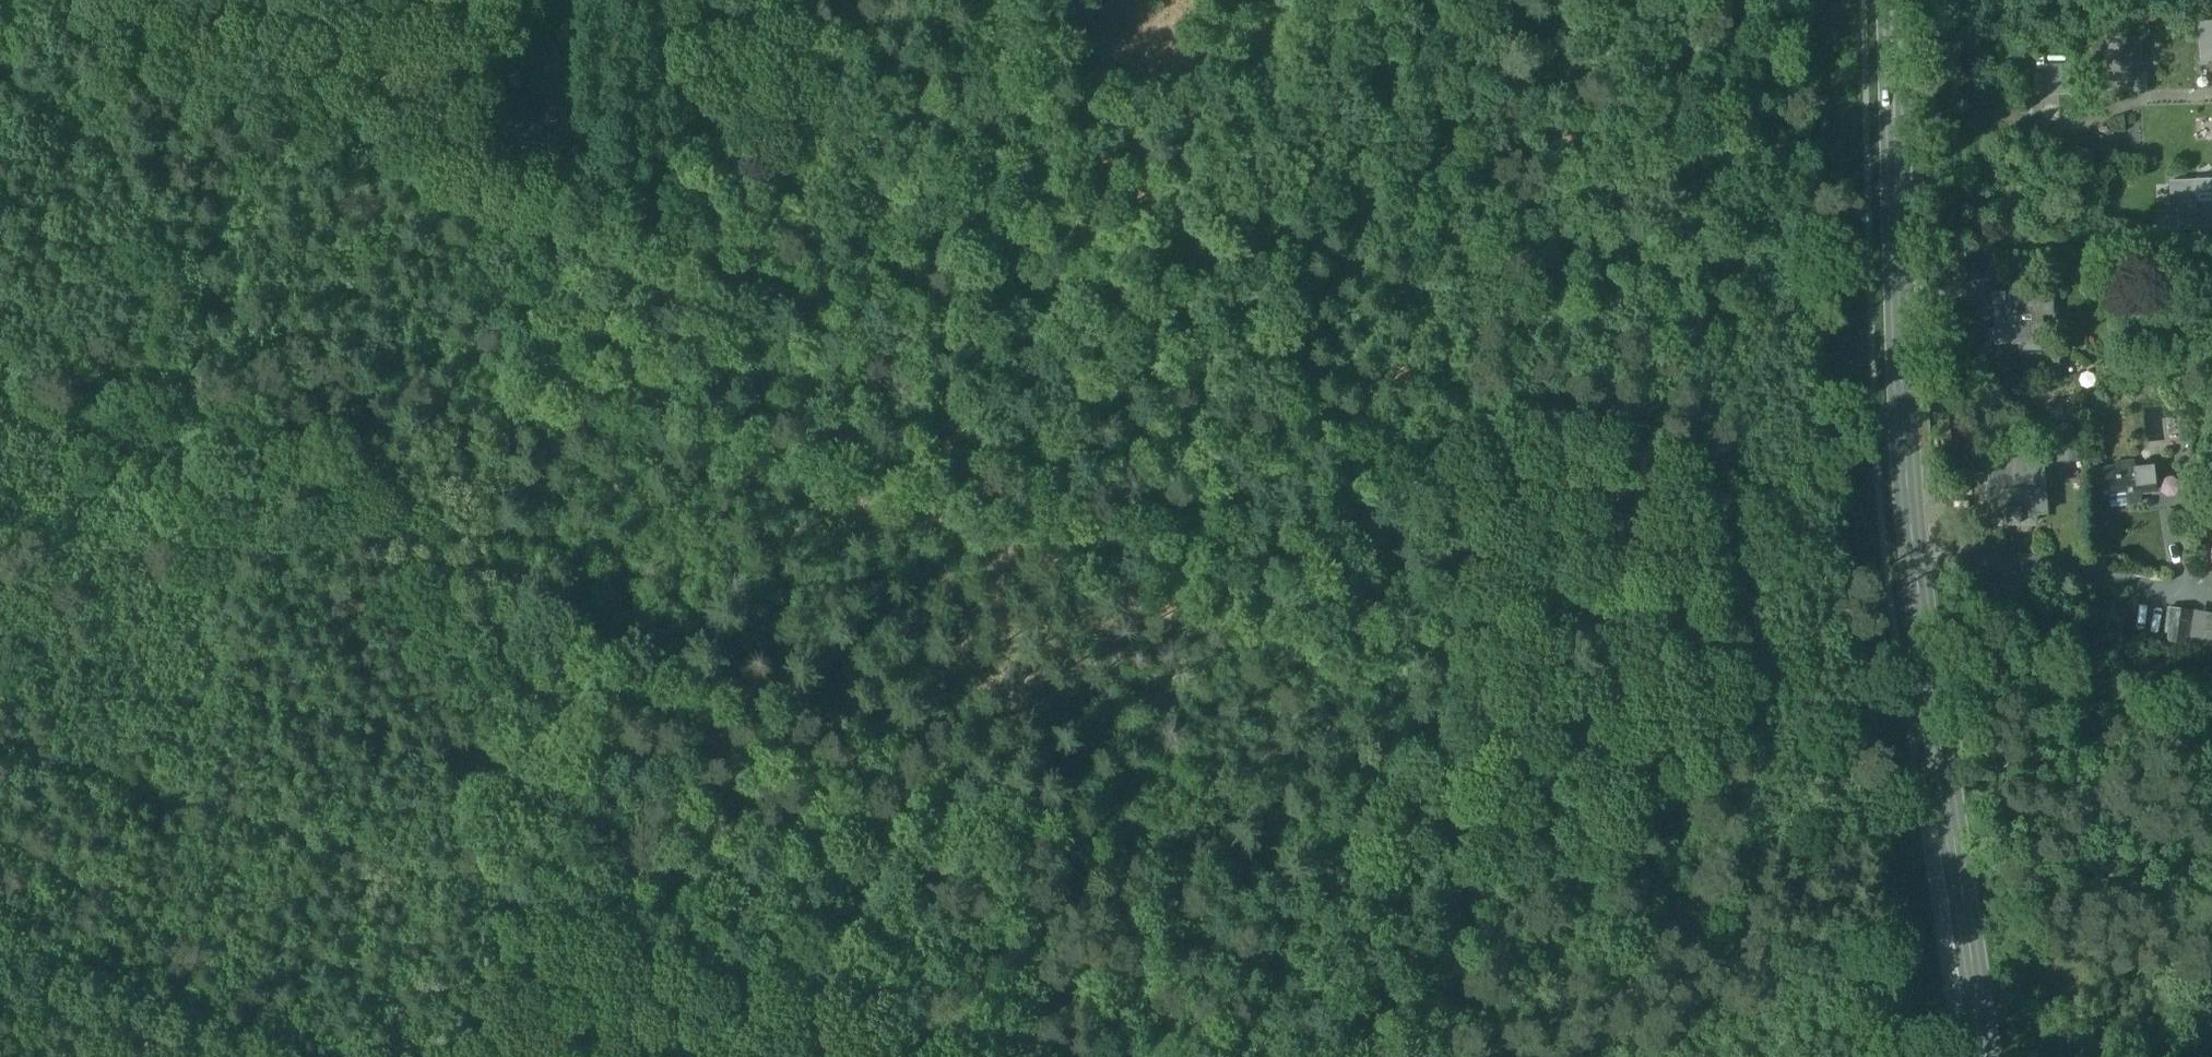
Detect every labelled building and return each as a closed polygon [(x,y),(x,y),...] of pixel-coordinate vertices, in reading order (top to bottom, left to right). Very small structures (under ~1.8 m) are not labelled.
[(2120,15),(2134,13),(2132,0),(2118,0),(2120,15)] [(2140,39),(2105,37),(2104,90),(2139,91),(2140,39)] [(2199,38),(2200,62),(2211,62),(2211,37),(2199,38)] [(2070,65),(2045,66),(2045,95),(2071,95),(2070,65)] [(2172,181),(2174,231),(2211,229),(2211,180),(2172,181)] [(1991,249),(1965,250),(1966,281),(1993,280),(1991,249)] [(2039,296),(1993,294),(1994,345),(2019,344),(2020,355),(2040,354),(2040,344),(2042,343),(2041,315),(2052,315),(2052,296),(2039,297),(2039,296)] [(2055,460),(2081,459),(2080,431),(2068,422),(2055,431),(2055,460)] [(2038,459),(2009,461),(2009,470),(2023,469),(2024,483),(2029,483),(2029,488),(2024,488),(2025,491),(2031,490),(2033,514),(2035,514),(2045,514),(2043,468),(2039,468),(2038,459)] [(2134,469),(2116,471),(2115,467),(2094,469),(2095,481),(2098,481),(2100,498),(2109,497),(2110,506),(2139,502),(2138,493),(2157,491),(2155,481),(2136,483),(2134,469)] [(2009,470),(1990,471),(1991,483),(1994,482),(1995,493),(1989,493),(1990,511),(2003,510),(2003,526),(2036,524),(2035,514),(2033,514),(2031,490),(2025,491),(2024,488),(2029,488),(2029,483),(2024,483),(2023,469),(2009,470)] [(2193,614),(2169,609),(2164,640),(2187,645),(2193,614)]
